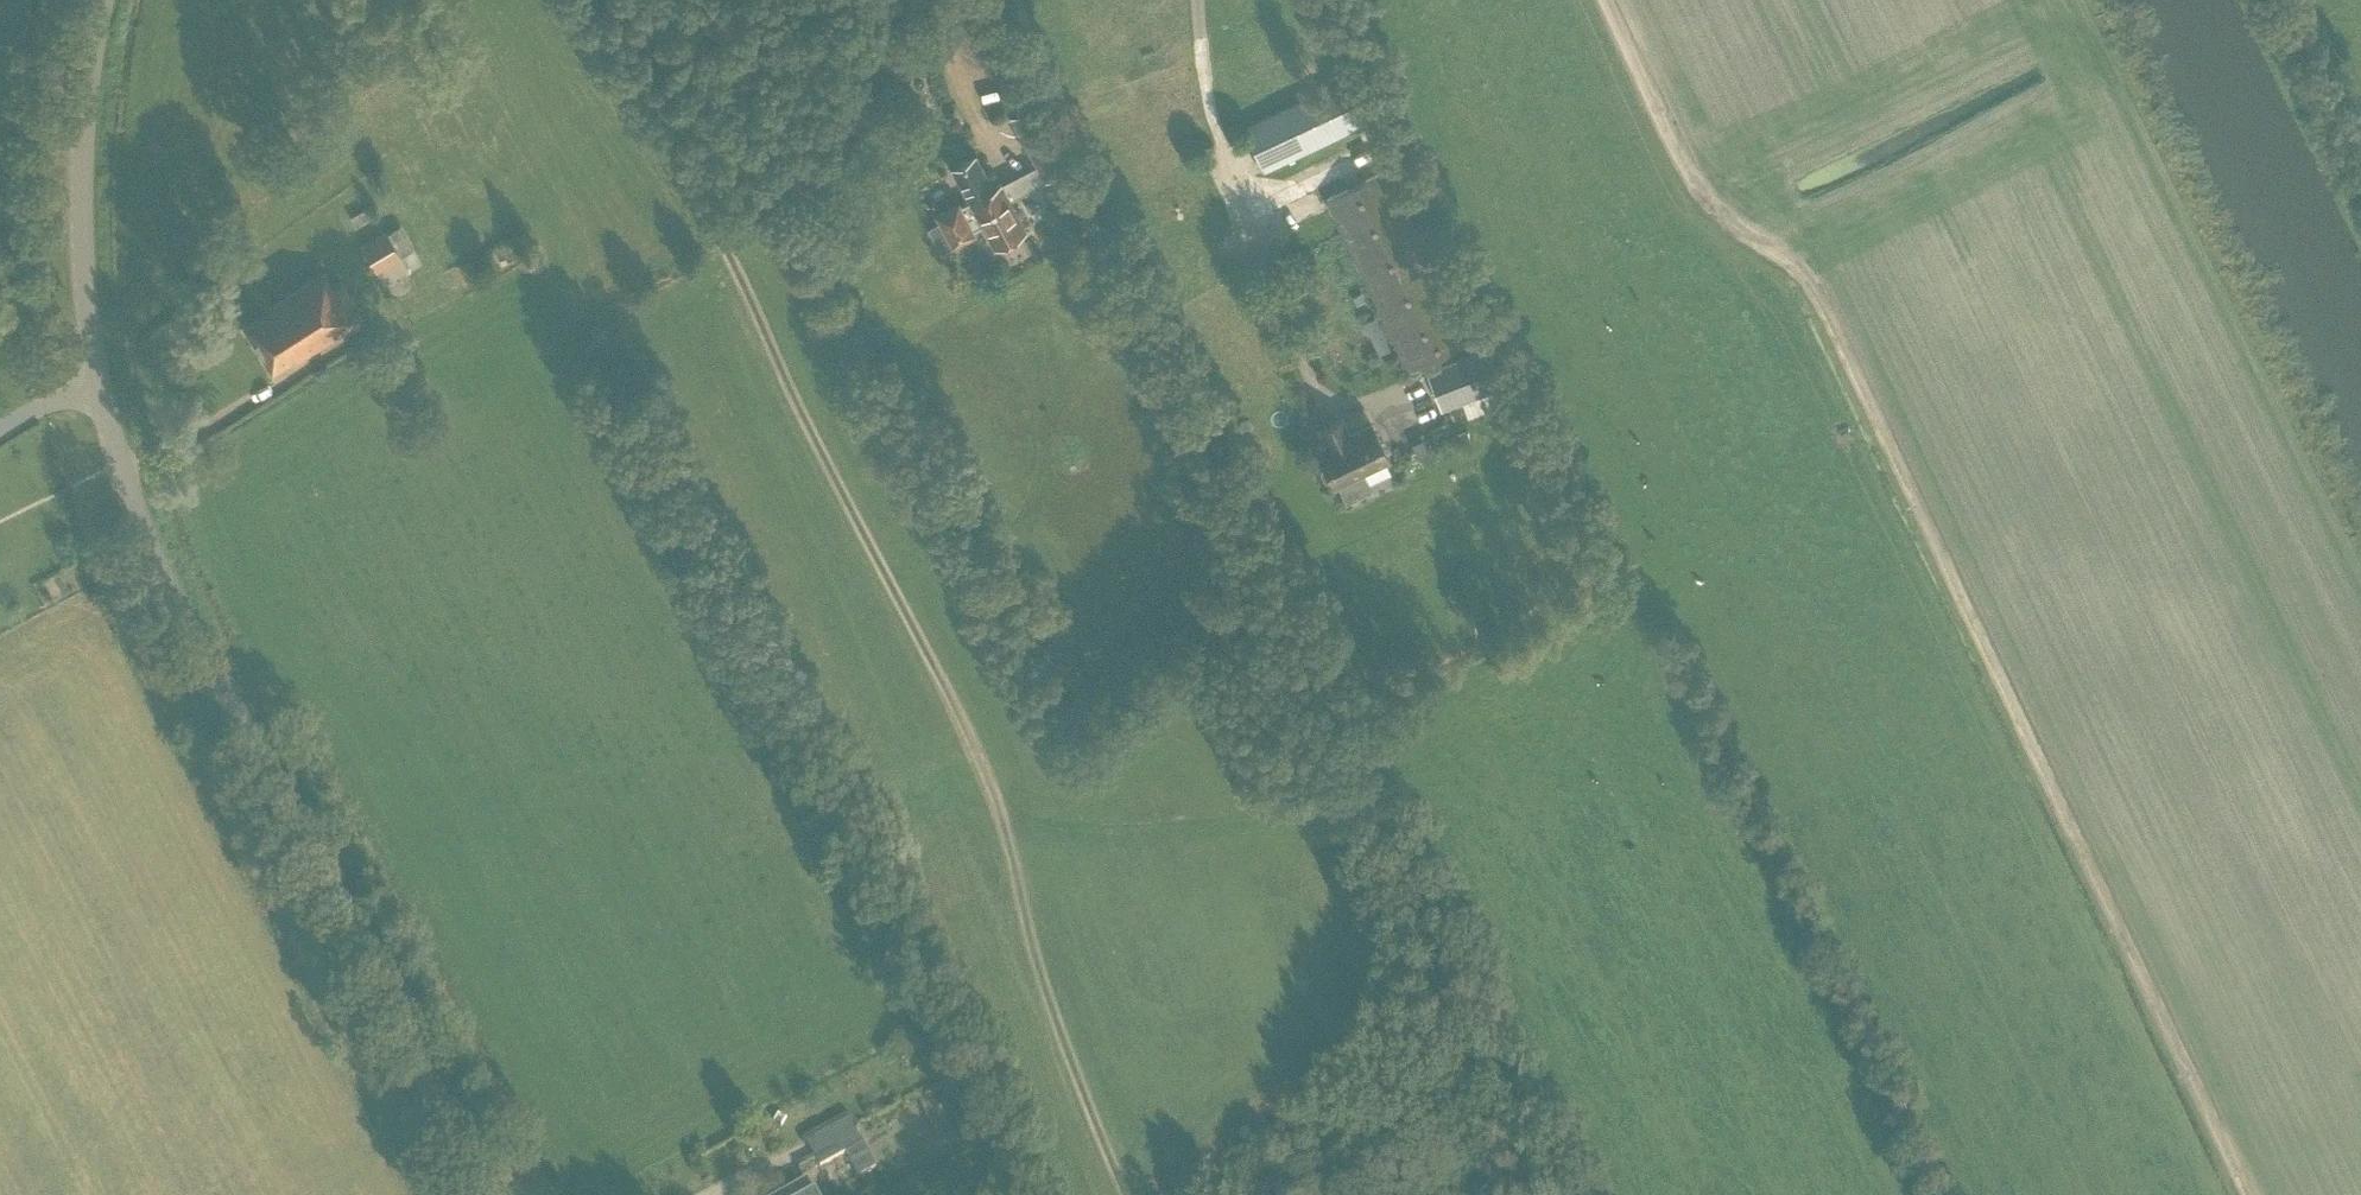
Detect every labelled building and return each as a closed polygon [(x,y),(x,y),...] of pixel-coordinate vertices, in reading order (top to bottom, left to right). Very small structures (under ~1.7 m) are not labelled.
[(1266,167),(1372,116),(1352,75),(1246,126),(1266,167)] [(1028,232),(1010,198),(1073,165),(1038,100),(1009,115),(1035,164),(993,186),(978,156),(956,167),(973,200),(963,205),(961,201),(939,212),(954,243),(977,232),(975,228),(987,222),(1000,246),(1028,232)] [(1414,367),(1472,337),(1387,168),(1328,198),(1414,367)] [(376,270),(402,255),(388,231),(363,246),(376,270)] [(298,360),(361,321),(339,285),(335,288),(325,271),(266,307),(270,313),(247,327),(273,369),(295,355),(298,360)] [(1442,404),(1495,382),(1481,350),(1429,371),(1442,404)] [(1332,479),(1335,485),(1388,459),(1370,422),(1349,433),(1342,417),(1319,428),(1327,444),(1317,448),(1325,465),(1321,467),(1319,472),(1323,480),(1328,481),(1332,479)] [(876,1168),(848,1117),(805,1141),(819,1167),(844,1153),(859,1178),(876,1168)] [(806,1181),(780,1194),(814,1194),(806,1181)]
